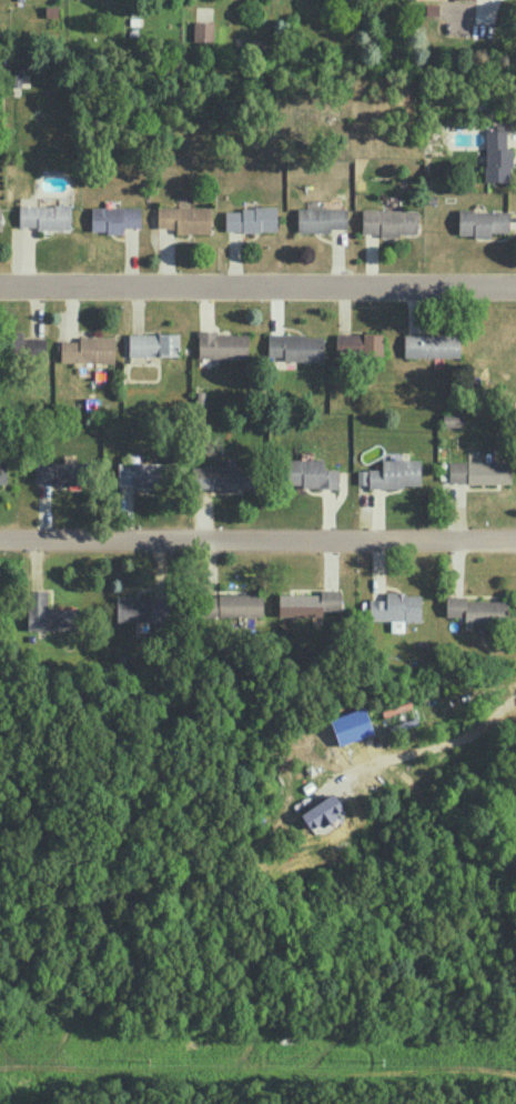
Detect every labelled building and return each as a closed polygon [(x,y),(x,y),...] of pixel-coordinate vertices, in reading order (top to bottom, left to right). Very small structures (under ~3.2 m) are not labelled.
[(213,21),(193,20),(193,40),(212,41),(213,21)] [(506,129),(486,129),(485,180),(510,181),(511,147),(506,147),(506,129)] [(297,231),(346,230),(346,190),(334,191),(334,207),(297,207),(297,231)] [(19,204),(19,228),(70,228),(70,205),(19,204)] [(276,205),(241,205),(241,211),(225,211),(225,231),(276,231),(276,205)] [(140,207),(91,206),(91,232),(124,232),(125,226),(140,227),(140,207)] [(210,207),(158,206),(157,227),(174,227),(174,232),(210,233),(210,207)] [(417,209),(361,209),(361,234),(417,235),(417,209)] [(458,235),(490,236),(490,231),(509,232),(509,211),(458,210),(458,235)] [(44,338),(22,338),(21,330),(9,331),(10,354),(23,354),(24,357),(44,357),(44,338)] [(248,357),(247,331),(198,332),(198,358),(248,357)] [(382,332),(335,333),(336,357),(383,356),(382,332)] [(128,333),(128,356),(179,355),(179,333),(128,333)] [(267,359),(322,359),(322,335),(268,334),(267,359)] [(403,356),(459,357),(459,334),(404,334),(403,356)] [(61,340),(60,362),(114,363),(114,336),(78,335),(78,340),(61,340)] [(323,459),(286,458),(285,486),(338,487),(338,468),(323,468),(323,459)] [(381,459),(381,469),(357,469),(357,484),(367,483),(367,487),(420,485),(419,458),(381,459)] [(510,482),(510,460),(448,461),(448,483),(510,482)] [(84,462),(34,462),(34,484),(84,483),(84,462)] [(163,463),(118,462),(117,486),(163,487),(163,463)] [(253,465),(192,466),(192,488),(253,487),(253,465)] [(28,630),(78,629),(77,607),(47,607),(47,588),(27,588),(28,630)] [(278,594),(278,616),(322,615),(322,610),(340,610),(340,589),(320,590),(320,593),(278,594)] [(420,593),(385,592),(385,599),(369,599),(369,620),(391,620),(391,630),(403,631),(404,621),(420,621),(420,593)] [(262,616),(262,593),(201,594),(201,616),(262,616)] [(116,621),(168,620),(167,599),(151,600),(151,595),(116,595),(116,621)] [(507,601),(465,600),(465,595),(445,595),(445,616),(464,616),(464,622),(506,623),(507,601)] [(344,812),(335,794),(299,811),(308,829),(344,812)]
